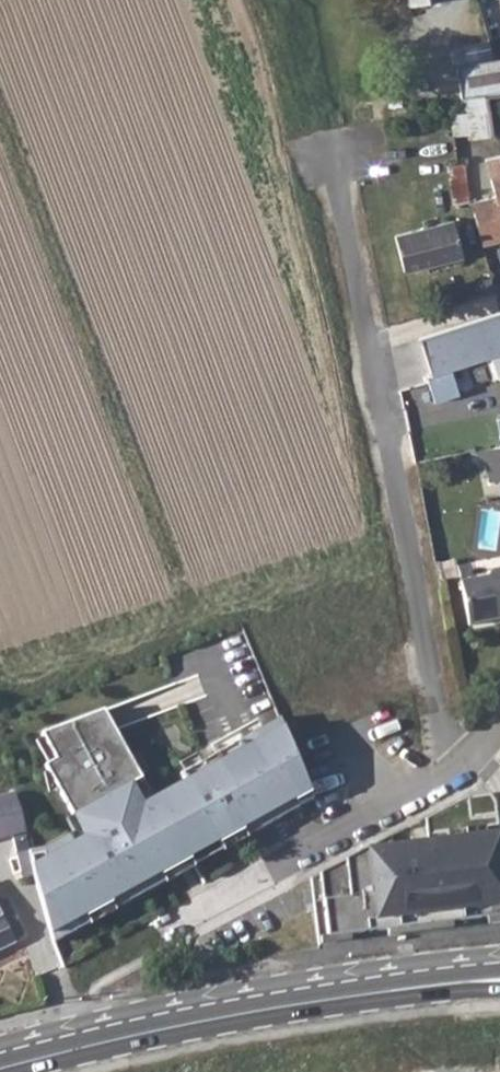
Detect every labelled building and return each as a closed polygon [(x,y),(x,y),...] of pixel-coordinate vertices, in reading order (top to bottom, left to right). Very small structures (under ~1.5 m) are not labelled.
[(495,34),(499,33),(499,0),(488,0),(495,34)] [(488,46),(454,52),(456,66),(492,59),(488,46)] [(456,69),(460,98),(462,110),(463,113),(488,110),(485,94),(499,91),(499,61),(493,62),(492,59),(456,66),(456,69)] [(462,110),(448,112),(450,135),(465,133),(465,137),(490,134),(488,110),(463,113),(462,110)] [(480,243),(499,239),(499,155),(484,159),(494,196),(468,200),(472,210),(480,243)] [(463,162),(446,164),(451,203),(468,200),(463,162)] [(451,221),(394,234),(403,271),(426,265),(428,272),(457,265),(456,258),(461,257),(451,221)] [(419,336),(431,374),(426,376),(435,403),(459,395),(451,368),(490,355),(499,352),(499,310),(419,336)] [(492,361),(499,359),(499,352),(490,355),(492,361)] [(486,447),(488,460),(491,479),(499,477),(499,444),(486,447)] [(486,447),(478,449),(479,461),(488,460),(486,447)] [(460,578),(469,622),(499,616),(499,565),(493,566),(487,574),(460,578)] [(312,793),(279,712),(148,785),(103,704),(41,728),(55,754),(45,760),(79,824),(28,852),(35,874),(52,937),(312,793)] [(311,875),(318,938),(499,921),(499,833),(496,801),(490,792),(470,793),(425,816),(427,841),(365,847),(311,875)] [(12,793),(0,796),(0,834),(10,832),(20,878),(35,874),(28,852),(12,793)] [(23,936),(3,898),(0,899),(0,947),(23,936)]
